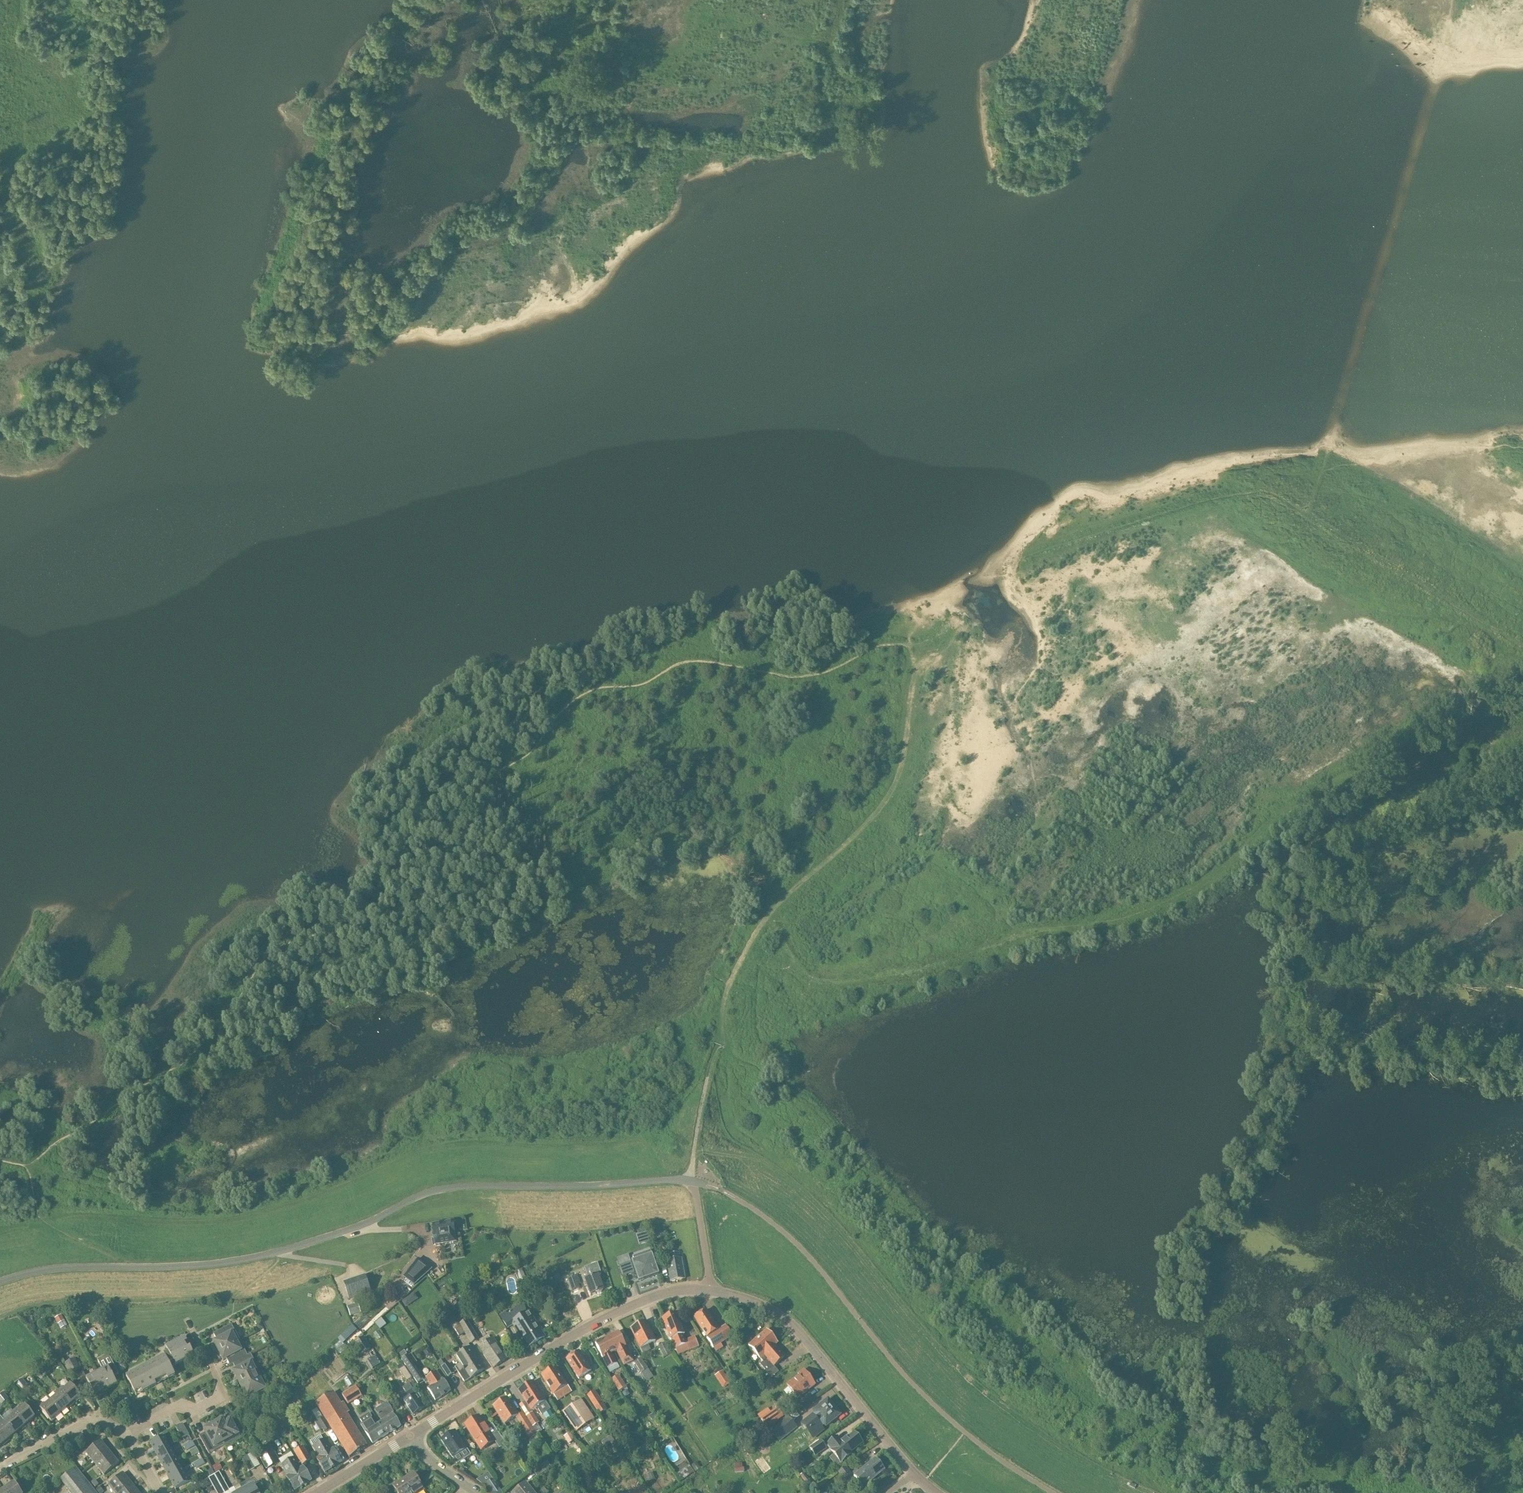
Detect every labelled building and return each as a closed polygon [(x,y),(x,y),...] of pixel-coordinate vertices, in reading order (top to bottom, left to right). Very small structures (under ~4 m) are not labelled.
[(435,1245),(455,1243),(453,1222),(433,1224),(435,1245)] [(654,1236),(662,1235),(660,1224),(652,1226),(654,1236)] [(641,1277),(659,1271),(651,1250),(633,1256),(641,1277)] [(681,1259),(680,1253),(671,1255),(672,1260),(667,1261),(671,1281),(685,1278),(682,1258),(681,1259)] [(404,1277),(414,1285),(432,1269),(418,1259),(404,1277)] [(632,1262),(620,1265),(624,1276),(635,1272),(632,1262)] [(598,1263),(585,1267),(589,1279),(585,1280),(588,1288),(591,1295),(603,1291),(599,1278),(598,1276),(602,1274),(598,1263)] [(521,1270),(514,1275),(521,1285),(528,1281),(521,1270)] [(350,1299),(371,1292),(365,1275),(344,1282),(350,1299)] [(577,1276),(568,1279),(572,1291),(580,1288),(578,1284),(580,1283),(577,1276)] [(408,1296),(402,1301),(407,1307),(413,1303),(408,1296)] [(358,1303),(347,1307),(350,1316),(361,1313),(361,1312),(358,1303)] [(536,1324),(524,1305),(508,1315),(506,1311),(500,1315),(509,1328),(514,1325),(528,1348),(545,1337),(541,1330),(543,1329),(539,1322),(536,1324)] [(706,1309),(694,1317),(695,1318),(707,1338),(714,1348),(733,1336),(726,1326),(719,1330),(717,1326),(707,1310),(706,1309)] [(663,1319),(661,1320),(670,1340),(671,1339),(675,1348),(687,1343),(689,1350),(699,1346),(695,1336),(685,1340),(683,1335),(684,1334),(677,1316),(676,1314),(674,1315),(673,1314),(669,1315),(669,1317),(663,1319)] [(61,1315),(55,1318),(59,1326),(66,1323),(61,1315)] [(471,1325),(478,1321),(474,1316),(469,1320),(471,1323),(470,1324),(467,1319),(460,1324),(460,1325),(472,1343),(479,1338),(471,1325)] [(105,1319),(105,1320),(100,1322),(105,1332),(110,1330),(110,1329),(105,1319)] [(646,1321),(631,1329),(640,1348),(656,1341),(647,1323),(646,1321)] [(219,1351),(240,1340),(232,1324),(214,1333),(217,1340),(214,1342),(219,1351)] [(472,1343),(460,1325),(455,1328),(459,1336),(465,1333),(471,1343),(472,1343)] [(775,1345),(778,1343),(766,1330),(749,1345),(761,1358),(764,1355),(775,1345)] [(619,1331),(607,1337),(615,1352),(616,1351),(624,1365),(633,1361),(626,1346),(619,1331)] [(745,1346),(752,1340),(747,1335),(740,1341),(745,1346)] [(195,1355),(185,1337),(167,1347),(169,1351),(164,1354),(166,1357),(159,1361),(158,1360),(147,1366),(148,1367),(133,1374),(133,1373),(127,1377),(135,1393),(141,1389),(143,1392),(157,1385),(155,1382),(167,1376),(168,1379),(176,1375),(172,1367),(195,1355)] [(607,1337),(595,1343),(610,1372),(619,1368),(612,1353),(615,1352),(607,1337)] [(364,1338),(354,1344),(361,1355),(371,1349),(364,1338)] [(493,1368),(507,1358),(493,1338),(479,1348),(493,1368)] [(248,1355),(240,1340),(219,1351),(224,1360),(227,1359),(230,1365),(233,1364),(233,1363),(248,1355)] [(666,1343),(658,1346),(664,1358),(671,1354),(666,1343)] [(763,1362),(760,1364),(765,1370),(761,1373),(766,1381),(775,1374),(771,1369),(774,1366),(785,1356),(775,1345),(764,1355),(761,1358),(760,1359),(763,1362)] [(477,1375),(485,1369),(471,1348),(463,1353),(477,1375)] [(428,1349),(423,1351),(427,1356),(429,1357),(432,1355),(428,1349)] [(579,1379),(591,1371),(579,1352),(567,1360),(579,1379)] [(238,1380),(260,1369),(251,1353),(248,1355),(233,1363),(233,1364),(237,1369),(233,1371),(238,1380)] [(424,1380),(424,1379),(422,1376),(414,1364),(417,1362),(412,1353),(409,1355),(408,1355),(402,1359),(418,1384),(424,1380)] [(465,1382),(477,1375),(463,1353),(457,1357),(462,1364),(456,1368),(465,1382)] [(103,1370),(98,1373),(107,1390),(118,1384),(114,1377),(119,1374),(110,1357),(109,1354),(98,1360),(103,1370)] [(371,1368),(381,1363),(376,1354),(367,1359),(371,1368)] [(69,1374),(80,1369),(75,1357),(64,1363),(69,1374)] [(641,1358),(634,1363),(641,1373),(648,1368),(641,1358)] [(282,1362),(276,1365),(279,1371),(284,1368),(282,1362)] [(449,1377),(455,1373),(449,1364),(442,1368),(449,1377)] [(44,1366),(41,1369),(46,1375),(50,1372),(44,1366)] [(407,1382),(412,1378),(405,1367),(404,1367),(399,1370),(407,1382)] [(556,1367),(541,1376),(553,1394),(557,1401),(563,1397),(559,1390),(567,1385),(556,1367)] [(41,1369),(37,1372),(43,1378),(46,1375),(41,1369)] [(243,1389),(264,1378),(260,1369),(238,1380),(243,1389)] [(787,1385),(797,1399),(815,1385),(804,1370),(799,1374),(800,1375),(787,1385)] [(425,1375),(422,1376),(424,1379),(424,1380),(426,1384),(428,1382),(431,1387),(428,1389),(436,1401),(451,1391),(443,1379),(442,1379),(442,1380),(437,1371),(426,1378),(425,1375)] [(723,1371),(717,1375),(721,1381),(726,1377),(723,1371)] [(85,1374),(79,1377),(81,1381),(84,1386),(89,1383),(92,1388),(96,1396),(107,1390),(98,1373),(87,1378),(85,1374)] [(618,1375),(611,1380),(621,1394),(628,1390),(618,1375)] [(266,1398),(273,1394),(264,1378),(243,1389),(248,1399),(251,1397),(254,1403),(255,1403),(256,1406),(267,1400),(266,1398)] [(23,1379),(19,1382),(24,1388),(27,1385),(23,1379)] [(551,1408),(546,1401),(546,1400),(534,1381),(519,1391),(531,1410),(537,1406),(542,1414),(551,1408)] [(63,1387),(59,1390),(70,1404),(80,1396),(70,1384),(64,1389),(63,1387)] [(413,1415),(424,1408),(412,1390),(413,1389),(410,1384),(403,1388),(406,1392),(401,1396),(413,1415)] [(356,1386),(342,1395),(348,1404),(362,1396),(356,1386)] [(56,1395),(50,1400),(61,1413),(70,1404),(59,1390),(55,1394),(56,1395)] [(594,1391),(587,1395),(599,1414),(607,1409),(594,1391)] [(5,1402),(9,1398),(4,1392),(0,1395),(5,1402)] [(342,1404),(334,1392),(316,1403),(350,1458),(368,1447),(347,1414),(350,1412),(344,1403),(342,1404)] [(295,1401),(291,1398),(287,1402),(291,1406),(295,1401)] [(505,1424),(519,1414),(508,1398),(494,1407),(505,1424)] [(581,1399),(563,1411),(577,1431),(595,1419),(581,1399)] [(43,1403),(39,1407),(51,1421),(61,1413),(50,1400),(45,1405),(43,1403)] [(815,1414),(803,1423),(813,1435),(823,1428),(822,1427),(825,1425),(826,1427),(840,1415),(839,1414),(839,1412),(837,1410),(836,1409),(828,1400),(814,1412),(815,1414)] [(386,1436),(401,1427),(392,1413),(393,1412),(387,1403),(375,1410),(382,1421),(378,1423),(386,1436)] [(17,1408),(13,1412),(15,1414),(25,1426),(35,1418),(25,1405),(19,1410),(17,1408)] [(771,1411),(761,1419),(767,1428),(776,1421),(783,1416),(777,1407),(771,1411)] [(5,1421),(5,1422),(15,1434),(25,1426),(15,1414),(13,1412),(10,1415),(11,1417),(5,1421)] [(532,1412),(526,1416),(528,1419),(533,1427),(537,1434),(542,1431),(537,1424),(539,1423),(532,1412)] [(369,1414),(360,1419),(363,1424),(362,1424),(361,1425),(373,1444),(374,1444),(386,1436),(378,1424),(377,1425),(369,1414)] [(0,1417),(0,1435),(6,1442),(15,1434),(5,1422),(5,1421),(2,1417),(1,1416),(0,1417)] [(479,1416),(465,1425),(476,1443),(481,1451),(493,1443),(497,1450),(506,1445),(497,1431),(491,1434),(490,1433),(480,1416),(479,1416)] [(789,1416),(771,1430),(780,1441),(797,1427),(789,1416)] [(323,1417),(317,1421),(325,1432),(330,1429),(323,1417)] [(241,1436),(231,1418),(224,1422),(223,1419),(214,1424),(225,1445),(241,1436)] [(528,1419),(520,1424),(530,1440),(538,1435),(537,1434),(533,1427),(528,1419)] [(176,1427),(176,1428),(182,1438),(189,1434),(183,1424),(182,1424),(176,1427)] [(209,1454),(225,1445),(214,1424),(204,1429),(206,1432),(200,1436),(209,1454)] [(458,1465),(472,1456),(468,1450),(468,1449),(456,1431),(441,1440),(454,1459),(458,1465)] [(571,1432),(564,1436),(569,1444),(575,1440),(571,1432)] [(838,1437),(826,1445),(841,1464),(851,1456),(852,1455),(851,1453),(863,1443),(854,1433),(849,1437),(848,1436),(842,1441),(841,1441),(838,1437)] [(321,1435),(310,1441),(314,1447),(313,1447),(319,1458),(317,1460),(325,1473),(343,1463),(335,1449),(332,1450),(326,1440),(324,1441),(321,1435)] [(156,1453),(169,1446),(164,1437),(151,1444),(156,1453)] [(110,1451),(101,1440),(86,1452),(95,1464),(110,1451)] [(821,1441),(809,1448),(815,1457),(826,1449),(821,1441)] [(161,1462),(174,1455),(169,1446),(156,1453),(161,1462)] [(302,1466),(312,1460),(304,1447),(294,1453),(302,1466)] [(196,1448),(190,1452),(193,1457),(200,1453),(196,1448)] [(95,1464),(104,1475),(120,1463),(110,1451),(95,1464)] [(268,1451),(259,1456),(266,1469),(276,1464),(268,1451)] [(166,1471),(179,1464),(174,1455),(161,1462),(166,1471)] [(248,1455),(242,1459),(249,1472),(255,1468),(248,1455)] [(84,1458),(79,1462),(83,1468),(88,1464),(84,1458)] [(301,1468),(295,1458),(290,1461),(305,1485),(312,1481),(303,1466),(301,1468)] [(548,1462),(552,1467),(556,1464),(552,1458),(548,1462)] [(864,1487),(885,1470),(876,1459),(855,1476),(864,1487)] [(295,1491),(305,1485),(290,1461),(282,1466),(288,1476),(287,1476),(295,1491)] [(538,1477),(552,1467),(548,1462),(533,1471),(538,1477)] [(171,1480),(184,1473),(179,1464),(166,1471),(171,1480)] [(218,1465),(212,1468),(215,1474),(219,1471),(221,1470),(218,1465)] [(679,1471),(683,1479),(694,1472),(690,1465),(679,1471)] [(90,1483),(77,1467),(60,1481),(70,1492),(77,1492),(90,1483)] [(845,1467),(838,1473),(844,1481),(852,1474),(845,1467)] [(214,1474),(214,1475),(224,1492),(231,1492),(229,1490),(219,1471),(215,1474),(214,1474)] [(123,1473),(108,1485),(115,1492),(121,1492),(132,1484),(123,1473)] [(176,1489),(189,1482),(184,1473),(171,1480),(176,1489)] [(425,1490),(414,1473),(403,1480),(412,1492),(420,1492),(425,1490)] [(653,1473),(644,1475),(646,1482),(655,1479),(653,1473)] [(810,1489),(814,1486),(803,1473),(800,1476),(810,1489)] [(208,1478),(209,1478),(212,1484),(217,1492),(224,1492),(214,1475),(214,1474),(208,1478)] [(493,1478),(486,1483),(492,1492),(491,1492),(503,1492),(493,1478)] [(403,1480),(393,1487),(397,1492),(412,1492),(403,1480)] [(711,1492),(733,1492),(736,1491),(729,1481),(711,1492)] [(4,1489),(7,1492),(22,1492),(15,1482),(4,1489)] [(90,1483),(77,1492),(98,1492),(90,1483)] [(189,1492),(194,1492),(201,1489),(198,1483),(187,1489),(189,1492)] [(132,1484),(121,1492),(140,1492),(132,1484)] [(254,1484),(243,1490),(245,1492),(259,1492),(254,1484)] [(526,1484),(516,1492),(534,1492),(526,1484)]
